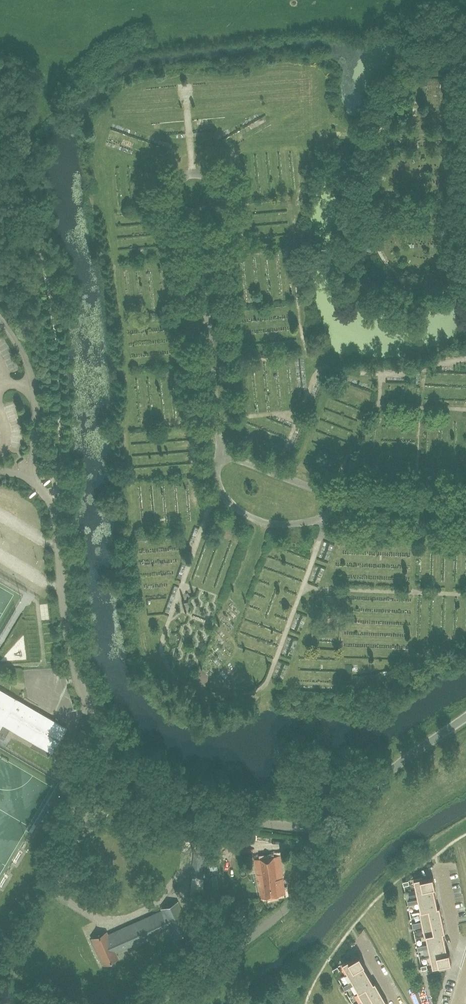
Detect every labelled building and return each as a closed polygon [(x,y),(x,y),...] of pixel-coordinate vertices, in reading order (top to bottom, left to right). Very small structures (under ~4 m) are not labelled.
[(0,689),(0,720),(53,750),(51,752),(52,753),(67,727),(66,727),(0,689)] [(203,876),(204,856),(205,849),(195,848),(193,875),(203,876)] [(262,898),(285,894),(280,855),(255,859),(262,898)] [(414,879),(417,890),(436,886),(434,877),(427,878),(427,877),(414,879)] [(436,887),(436,886),(417,890),(418,899),(407,901),(408,903),(436,897),(434,887),(436,887)] [(419,912),(440,907),(438,907),(436,897),(408,903),(408,905),(419,903),(421,911),(419,911),(419,912)] [(109,937),(108,935),(107,932),(92,938),(103,964),(118,958),(116,953),(142,941),(142,939),(169,927),(174,938),(191,931),(178,902),(161,909),(162,910),(122,928),(123,930),(109,937)] [(443,919),(440,907),(419,912),(421,921),(412,923),(413,926),(443,919)] [(423,926),(425,936),(445,932),(443,919),(413,926),(413,928),(423,926)] [(445,932),(425,936),(425,937),(426,936),(428,944),(417,947),(418,949),(446,943),(443,933),(445,932)] [(431,957),(450,953),(450,952),(448,953),(446,943),(418,949),(418,951),(429,948),(431,957)] [(452,962),(450,953),(431,957),(433,968),(446,965),(446,963),(452,962)] [(343,964),(348,973),(365,964),(360,955),(355,958),(354,957),(343,964)] [(365,964),(348,973),(353,981),(343,987),(344,988),(369,974),(364,965),(365,964)] [(357,993),(358,993),(376,982),(374,983),(369,974),(344,988),(345,990),(355,985),(359,992),(357,993)] [(376,982),(358,993),(363,1002),(358,1003),(364,1003),(382,993),(376,982)] [(382,993),(364,1003),(388,1003),(382,993)]
